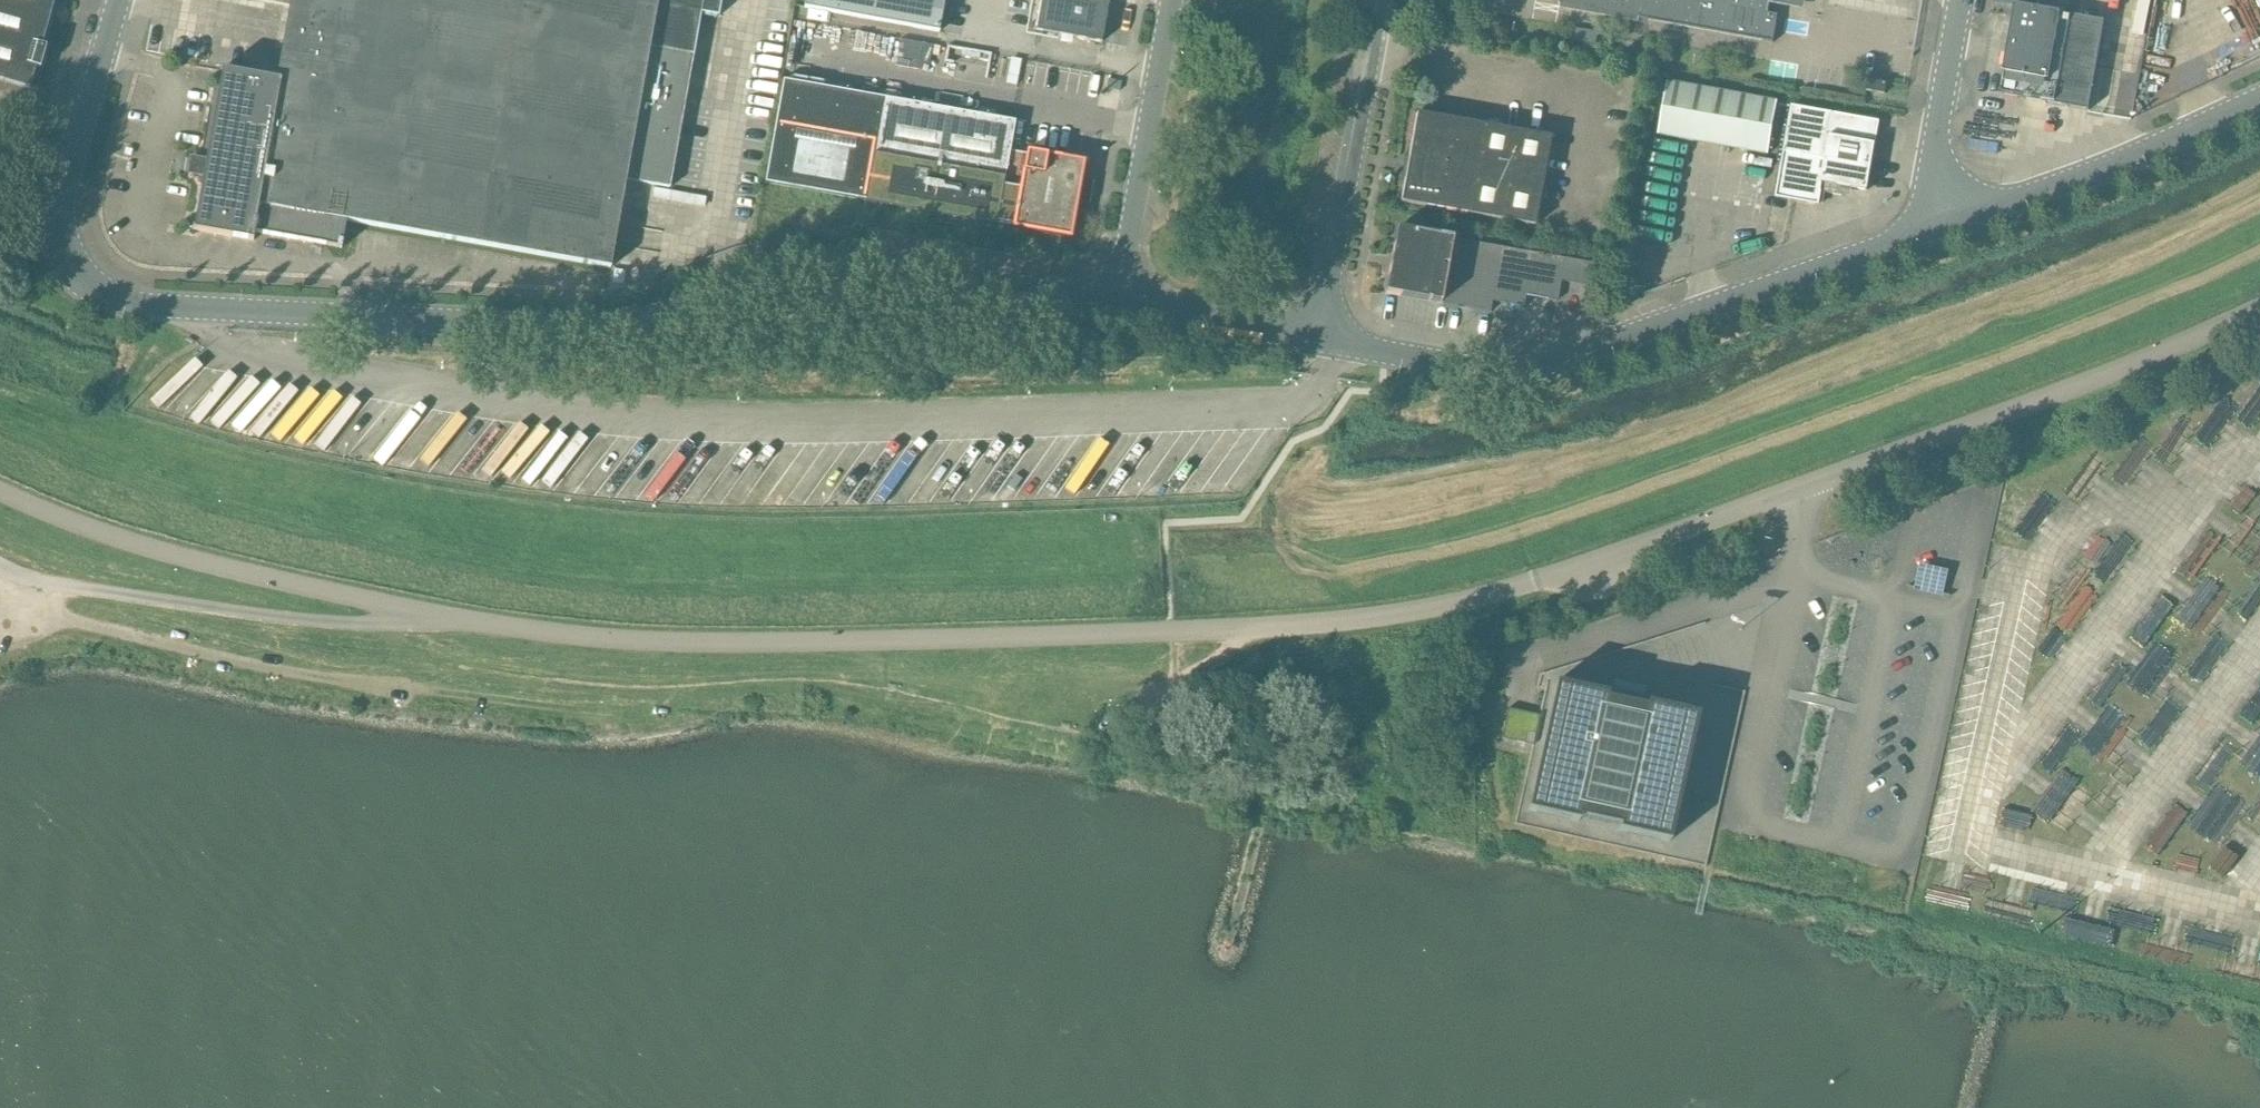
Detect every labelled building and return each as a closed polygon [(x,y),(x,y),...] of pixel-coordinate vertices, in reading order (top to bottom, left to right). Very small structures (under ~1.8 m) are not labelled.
[(29,89),(30,89),(36,67),(41,69),(41,67),(46,48),(47,47),(42,45),(55,0),(0,0),(0,80),(29,89)] [(276,80),(222,70),(194,230),(253,241),(255,233),(342,248),(346,221),(610,268),(626,180),(670,188),(701,13),(719,16),(721,0),(290,0),(276,80)] [(804,8),(939,32),(945,0),(805,0),(804,8)] [(1035,31),(1101,43),(1109,0),(1041,0),(1035,31)] [(1559,5),(1561,5),(1560,9),(1639,23),(1640,19),(1720,34),(1774,44),(1779,14),(1769,12),(1771,3),(1805,9),(1806,0),(1560,0),(1559,5)] [(2015,5),(1999,95),(2089,111),(2105,21),(2015,5)] [(1867,79),(1865,91),(1884,94),(1886,83),(1867,79)] [(784,80),(765,182),(865,200),(865,202),(995,226),(995,225),(1071,238),(1077,201),(1088,203),(1088,204),(1089,204),(1093,182),(1092,181),(1092,182),(1081,180),(1085,161),(1026,151),(1026,154),(1009,151),(1015,122),(884,98),(784,80)] [(1108,80),(1106,89),(1119,91),(1121,82),(1108,80)] [(1667,83),(1658,136),(1768,155),(1777,102),(1667,83)] [(1867,190),(1878,125),(1879,121),(1791,106),(1775,197),(1819,205),(1821,191),(1850,197),(1852,188),(1867,190)] [(1401,202),(1534,226),(1550,137),(1417,113),(1401,202)] [(1385,293),(1437,303),(1440,303),(1451,238),(1397,229),(1385,293)] [(1440,303),(1476,309),(1490,312),(1492,302),(1523,307),(1526,296),(1557,301),(1561,281),(1592,287),(1596,264),(1451,238),(1440,303)] [(1607,694),(1555,683),(1527,810),(1578,821),(1579,817),(1619,826),(1618,830),(1669,841),(1698,714),(1646,703),(1645,707),(1637,706),(1640,695),(1616,690),(1614,700),(1606,698),(1607,694)]
